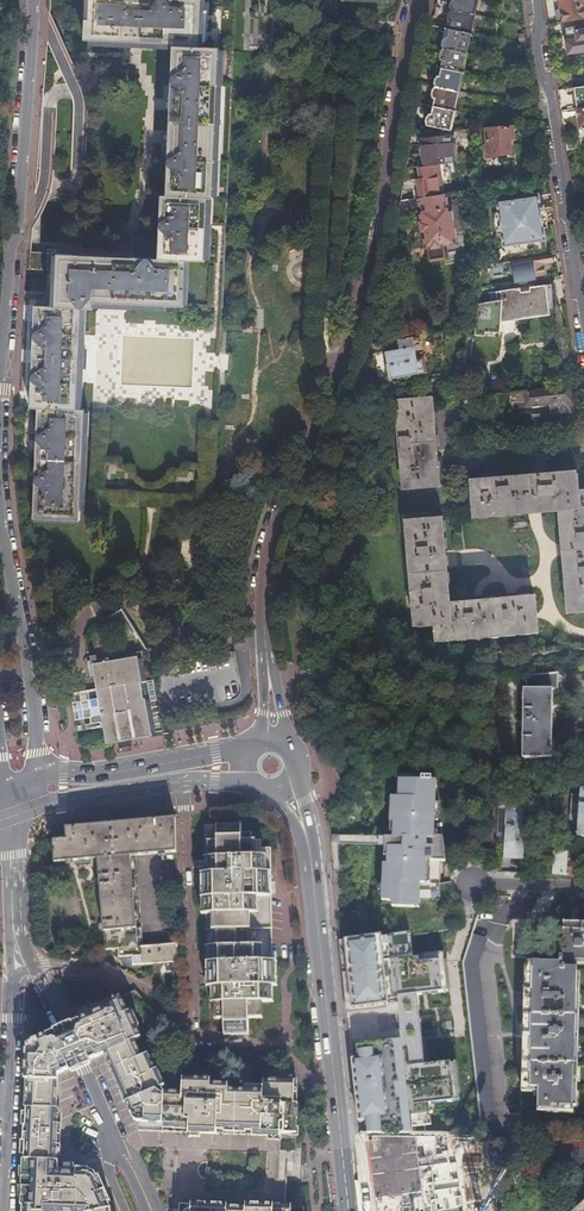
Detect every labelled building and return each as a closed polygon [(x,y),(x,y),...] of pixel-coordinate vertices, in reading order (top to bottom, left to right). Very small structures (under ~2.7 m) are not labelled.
[(28,408),(36,409),(31,518),(78,521),(83,410),(75,410),(77,370),(81,370),(82,352),(78,351),(81,310),(93,311),(93,304),(183,309),(186,263),(205,264),(208,200),(213,201),(221,50),(200,50),(202,1),(181,0),(87,0),(86,43),(175,47),(168,197),(162,197),(159,261),(57,256),(54,307),(34,307),(28,408)] [(475,14),(478,0),(453,0),(451,10),(475,14)] [(557,23),(565,22),(582,20),(583,20),(583,10),(582,0),(560,0),(561,10),(555,10),(557,23)] [(450,22),(449,30),(470,35),(475,14),(451,10),(449,20),(450,22)] [(565,22),(568,40),(566,40),(567,52),(583,50),(583,30),(582,20),(565,22)] [(445,37),(443,48),(466,53),(470,35),(449,30),(447,37),(445,37)] [(440,68),(462,73),(466,53),(443,48),(440,60),(442,60),(440,68)] [(435,86),(458,91),(462,73),(440,68),(438,76),(437,76),(435,86)] [(432,106),(454,111),(458,91),(435,86),(432,97),(434,98),(432,106)] [(583,127),(583,86),(574,87),(577,107),(576,108),(578,128),(583,127)] [(427,125),(450,131),(454,111),(432,106),(430,114),(429,114),(427,125)] [(510,126),(484,128),(483,128),(487,157),(511,154),(509,140),(512,139),(510,126)] [(423,166),(454,162),(451,136),(420,139),(423,166)] [(453,243),(445,194),(409,199),(411,212),(419,211),(424,247),(453,243)] [(503,247),(543,241),(536,198),(496,204),(503,247)] [(548,253),(517,258),(521,277),(531,275),(544,273),(542,263),(549,262),(548,253)] [(549,262),(542,263),(544,273),(551,272),(549,262)] [(514,316),(547,311),(545,299),(555,297),(553,285),(494,294),(494,302),(474,302),(473,336),(498,336),(498,320),(515,318),(514,316)] [(545,299),(547,311),(557,310),(555,297),(545,299)] [(415,359),(412,336),(397,339),(398,348),(385,351),(387,363),(386,364),(388,378),(426,372),(423,357),(415,359)] [(569,386),(514,392),(516,408),(548,404),(549,414),(572,411),(569,386)] [(432,398),(396,401),(403,487),(439,484),(432,398)] [(470,479),(473,515),(559,508),(567,610),(583,609),(583,490),(577,491),(575,470),(470,479)] [(442,517),(406,520),(415,623),(435,621),(437,638),(537,629),(533,595),(449,601),(442,517)] [(329,635),(317,636),(318,647),(330,646),(329,635)] [(96,688),(70,693),(74,719),(101,715),(105,743),(152,735),(137,655),(92,663),(96,688)] [(523,687),(521,757),(551,757),(552,688),(558,688),(558,671),(527,674),(526,687),(523,687)] [(332,679),(311,681),(312,695),(333,693),(332,679)] [(414,782),(414,773),(399,772),(398,781),(414,782)] [(392,901),(391,907),(415,908),(415,891),(419,891),(419,884),(425,884),(425,867),(426,861),(445,862),(439,799),(435,799),(436,778),(431,777),(431,773),(414,773),(414,782),(398,781),(397,798),(390,798),(389,826),(388,837),(384,837),(383,856),(387,856),(386,865),(386,882),(382,882),(381,901),(392,901)] [(568,824),(577,824),(576,836),(583,837),(583,789),(580,789),(580,793),(571,793),(568,824)] [(504,824),(503,856),(522,857),(523,826),(521,826),(522,808),(504,808),(504,824)] [(151,964),(159,964),(177,962),(177,943),(141,947),(134,856),(175,852),(174,818),(65,828),(66,839),(53,840),(55,862),(98,859),(100,878),(95,878),(96,886),(100,885),(103,925),(99,925),(100,932),(104,931),(105,950),(118,949),(119,957),(132,956),(133,966),(151,964)] [(242,825),(239,823),(217,823),(217,840),(205,840),(205,872),(206,912),(206,963),(210,963),(210,986),(215,986),(215,1002),(218,1002),(219,1018),(223,1018),(223,1032),(248,1031),(247,1018),(261,1018),(261,1002),(268,1002),(268,985),(271,985),(271,961),(268,961),(268,945),(264,945),(264,929),(267,929),(267,848),(256,848),(255,839),(252,839),(252,833),(249,831),(242,832),(242,825)] [(553,858),(552,874),(576,875),(577,861),(572,861),(573,852),(556,852),(555,858),(553,858)] [(284,912),(298,912),(298,894),(283,894),(284,912)] [(523,1088),(536,1088),(535,1111),(571,1113),(576,959),(583,960),(583,923),(563,922),(562,940),(559,940),(558,962),(527,961),(523,1088)] [(484,937),(470,931),(460,962),(479,1129),(494,1127),(476,963),(484,937)] [(161,994),(160,1001),(167,1004),(169,997),(161,994)] [(164,1132),(165,1093),(151,1059),(149,1054),(142,1057),(136,1040),(141,1038),(130,1009),(128,1010),(122,997),(79,1016),(81,1022),(69,1027),(38,1041),(38,1040),(27,1044),(24,1108),(26,1108),(57,1108),(58,1074),(84,1063),(106,1053),(111,1066),(119,1084),(126,1100),(131,1111),(136,1124),(140,1132),(164,1132)] [(433,1064),(434,1102),(449,1101),(448,1063),(433,1064)] [(296,1133),(297,1103),(294,1102),(295,1081),(263,1080),(263,1086),(245,1086),(245,1091),(229,1091),(229,1085),(211,1084),(211,1079),(182,1078),(182,1093),(174,1093),(165,1093),(164,1132),(172,1133),(280,1136),(280,1133),(296,1133)] [(22,1158),(22,1163),(56,1161),(59,1109),(57,1108),(26,1108),(25,1124),(24,1124),(23,1141),(25,1141),(24,1158),(22,1158)] [(360,1134),(384,1135),(381,1113),(358,1116),(360,1134)] [(109,1208),(96,1174),(92,1171),(56,1169),(56,1161),(22,1163),(22,1168),(25,1170),(24,1176),(21,1176),(21,1187),(24,1187),(23,1193),(21,1196),(20,1206),(22,1206),(22,1210),(96,1210),(109,1208)] [(374,1197),(376,1210),(412,1210),(410,1197),(397,1198),(397,1195),(374,1197)] [(572,1210),(583,1210),(583,1200),(572,1210)] [(246,1203),(246,1205),(186,1203),(180,1202),(179,1210),(303,1210),(304,1205),(252,1203),(246,1203)]
